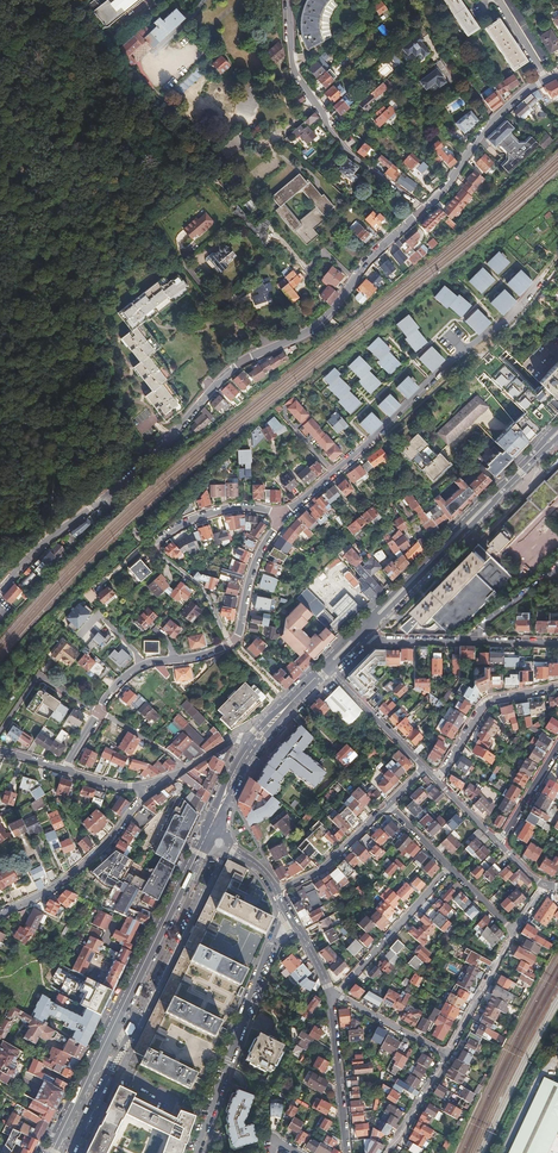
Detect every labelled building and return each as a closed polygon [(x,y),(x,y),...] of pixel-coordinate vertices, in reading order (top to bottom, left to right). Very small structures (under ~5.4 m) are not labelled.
[(87,5),(105,28),(140,0),(107,0),(102,4),(98,0),(93,0),(87,5)] [(301,27),(301,31),(302,35),(303,39),(304,43),(305,47),(307,51),(323,42),(321,38),(320,35),(319,32),(319,28),(319,25),(319,21),(320,17),(321,14),(322,11),(323,8),(325,5),(327,2),(329,0),(307,0),(306,3),(304,6),(303,10),(302,14),(301,18),(301,23),(301,27)] [(468,36),(479,29),(460,0),(444,0),(468,36)] [(514,0),(504,0),(541,62),(546,59),(547,61),(550,59),(519,9),(518,6),(514,0)] [(382,4),(375,9),(380,16),(387,11),(382,4)] [(120,43),(116,47),(135,66),(138,63),(131,55),(148,39),(155,46),(186,15),(177,6),(165,19),(161,15),(148,28),(147,27),(141,32),(139,30),(123,46),(120,43)] [(499,18),(484,27),(513,71),(527,61),(499,18)] [(383,27),(379,30),(385,39),(390,35),(383,27)] [(429,35),(423,27),(417,31),(420,36),(415,39),(416,40),(413,43),(412,41),(402,48),(407,56),(411,52),(418,62),(420,62),(423,60),(423,58),(429,54),(421,43),(424,41),(423,39),(429,35)] [(540,36),(550,53),(557,48),(557,43),(550,30),(540,36)] [(188,33),(181,40),(200,61),(207,54),(188,33)] [(279,43),(268,52),(272,57),(271,58),(275,63),(285,55),(282,47),(279,43)] [(325,52),(316,59),(319,63),(318,64),(323,70),(324,69),(326,71),(330,67),(325,61),(329,57),(325,52)] [(221,57),(213,65),(221,73),(229,66),(221,57)] [(438,62),(435,65),(437,68),(419,80),(425,89),(435,82),(438,87),(445,83),(442,78),(443,77),(439,71),(446,67),(441,60),(438,62)] [(200,64),(178,84),(184,90),(206,70),(200,64)] [(313,64),(310,67),(312,69),(310,71),(317,78),(324,71),(323,70),(318,64),(315,67),(313,64)] [(326,74),(319,81),(326,89),(334,82),(326,74)] [(513,76),(495,87),(498,91),(505,101),(507,100),(512,95),(508,90),(518,84),(513,76)] [(393,85),(388,79),(371,94),(375,98),(375,99),(393,85)] [(545,85),(551,96),(557,92),(557,83),(556,79),(545,85)] [(334,87),(325,95),(329,99),(330,97),(335,102),(346,93),(340,87),(336,90),(334,87)] [(498,91),(485,100),(485,101),(488,105),(493,111),(505,101),(498,91)] [(535,91),(531,94),(537,100),(538,101),(542,98),(535,91)] [(347,94),(341,99),(342,100),(334,107),(341,115),(349,108),(348,107),(354,102),(347,94)] [(375,98),(371,94),(368,97),(359,104),(367,112),(372,107),(369,103),(375,98)] [(531,94),(516,106),(518,108),(515,112),(519,117),(520,116),(523,119),(528,114),(525,111),(537,100),(531,94)] [(306,99),(303,95),(294,101),(297,105),(306,99)] [(400,107),(393,99),(389,103),(397,110),(400,107)] [(493,111),(488,105),(483,108),(488,114),(493,111)] [(384,107),(376,113),(380,117),(375,121),(380,126),(396,111),(391,106),(386,110),(384,107)] [(472,110),(466,115),(474,125),(480,120),(472,110)] [(316,114),(315,113),(292,133),(297,139),(300,136),(308,145),(317,137),(316,136),(322,131),(319,128),(313,132),(310,129),(312,127),(310,125),(319,118),(316,114)] [(474,125),(466,115),(455,123),(464,134),(475,125),(474,125)] [(496,130),(497,130),(506,121),(506,120),(504,120),(496,128),(496,130)] [(540,146),(539,145),(531,137),(525,143),(518,143),(510,136),(511,134),(511,131),(514,128),(506,121),(497,130),(487,140),(495,147),(498,146),(500,146),(508,153),(507,161),(502,166),(509,174),(540,146)] [(487,139),(487,140),(497,130),(496,130),(495,130),(487,138),(487,139)] [(525,143),(531,137),(530,136),(524,141),(518,142),(511,134),(510,136),(518,143),(525,143)] [(540,146),(543,150),(548,145),(544,140),(539,145),(540,146)] [(229,158),(238,151),(232,143),(223,150),(229,158)] [(439,143),(432,148),(436,153),(442,160),(449,168),(456,162),(447,151),(444,153),(440,149),(443,147),(439,143)] [(363,157),(367,153),(370,149),(364,144),(358,152),(363,157)] [(500,165),(502,166),(507,161),(508,153),(500,146),(498,146),(506,154),(506,160),(500,165)] [(438,163),(442,160),(436,153),(432,157),(438,163)] [(412,154),(404,163),(412,171),(416,166),(421,161),(412,154)] [(392,164),(381,155),(378,160),(384,165),(387,167),(389,169),(392,165),(392,164)] [(485,155),(476,164),(484,172),(493,163),(485,155)] [(316,161),(311,165),(315,170),(320,165),(316,161)] [(334,185),(333,185),(346,184),(347,190),(349,192),(353,191),(354,188),(354,186),(360,179),(360,178),(360,177),(359,176),(358,176),(357,176),(356,176),(354,174),(358,169),(348,161),(345,165),(344,164),(342,166),(341,165),(338,169),(339,169),(339,170),(338,171),(338,172),(339,174),(339,175),(338,176),(337,177),(336,177),(335,178),(334,179),(334,180),(334,181),(334,184),(334,185)] [(397,169),(392,165),(389,169),(388,170),(386,175),(395,181),(399,176),(400,174),(396,171),(397,169)] [(463,184),(472,191),(484,178),(474,169),(469,175),(470,176),(467,180),(463,184)] [(325,195),(323,197),(310,180),(308,182),(301,174),(272,197),(280,207),(276,210),(294,233),(295,232),(307,246),(319,237),(314,231),(329,219),(326,216),(335,209),(325,195)] [(406,179),(402,176),(398,183),(403,187),(412,194),(418,187),(407,178),(406,179)] [(452,197),(462,205),(470,196),(468,195),(472,191),(463,184),(460,187),(461,188),(458,192),(457,191),(452,197)] [(448,216),(449,217),(452,214),(453,215),(462,205),(452,197),(448,201),(450,203),(448,205),(446,203),(444,206),(445,207),(442,211),(445,214),(448,216)] [(244,207),(249,214),(257,208),(251,201),(244,207)] [(235,212),(233,213),(241,224),(243,222),(245,220),(246,222),(247,222),(247,223),(245,224),(244,225),(243,226),(249,233),(249,232),(250,231),(251,230),(251,229),(253,228),(253,229),(254,231),(255,231),(254,232),(253,233),(252,234),(251,234),(250,235),(262,251),(263,250),(262,250),(262,249),(263,247),(264,247),(264,246),(264,245),(264,244),(265,243),(266,242),(267,241),(267,240),(266,238),(266,236),(267,234),(268,233),(269,231),(269,228),(268,228),(272,225),(266,217),(256,227),(257,228),(257,229),(256,229),(256,230),(255,230),(255,229),(254,228),(255,228),(255,227),(250,221),(249,221),(248,221),(247,220),(248,219),(242,212),(242,213),(241,213),(241,212),(240,212),(240,211),(241,210),(238,207),(238,208),(237,209),(236,210),(236,211),(235,212)] [(257,208),(249,214),(252,217),(254,215),(255,215),(257,212),(259,211),(257,208)] [(445,214),(442,211),(440,208),(428,219),(427,218),(424,221),(425,222),(422,225),(427,231),(445,214)] [(367,219),(374,226),(377,223),(379,225),(380,224),(385,218),(377,211),(367,219)] [(547,219),(552,214),(550,211),(544,215),(547,219)] [(196,218),(183,229),(191,238),(197,233),(196,231),(197,230),(201,234),(214,223),(206,213),(198,220),(196,218)] [(444,220),(454,229),(458,226),(449,217),(448,216),(444,220)] [(370,233),(373,236),(375,238),(379,234),(384,229),(380,224),(379,225),(377,223),(374,226),(372,228),(373,229),(370,233)] [(360,224),(353,232),(363,240),(370,233),(360,224)] [(399,248),(402,252),(409,246),(418,238),(419,238),(419,237),(419,236),(419,235),(419,234),(415,230),(400,243),(397,238),(393,241),(398,247),(399,248)] [(363,240),(366,243),(373,236),(370,233),(363,240)] [(378,242),(383,239),(379,234),(375,238),(378,242)] [(370,242),(374,246),(378,242),(375,238),(370,242)] [(417,243),(418,238),(409,246),(411,248),(417,243)] [(432,249),(438,243),(433,238),(427,244),(432,249)] [(220,251),(210,259),(220,271),(226,266),(225,265),(235,256),(228,247),(226,249),(226,247),(224,245),(223,245),(219,248),(219,250),(220,251)] [(408,258),(414,265),(429,251),(423,245),(408,258)] [(402,252),(399,248),(391,255),(399,264),(407,257),(402,252)] [(508,262),(507,260),(504,257),(505,256),(501,252),(500,253),(498,251),(486,263),(495,272),(496,273),(508,262)] [(380,266),(387,276),(395,269),(388,260),(380,266)] [(332,267),(324,278),(335,287),(343,276),(332,267)] [(494,279),(492,278),(482,267),(468,281),(478,291),(480,293),(494,279)] [(285,269),(280,273),(289,284),(287,285),(281,290),(291,303),(297,298),(291,289),(300,281),(303,278),(300,274),(296,277),(292,271),(289,274),(285,269)] [(510,277),(510,280),(506,283),(516,293),(518,295),(531,281),(530,280),(520,270),(516,273),(513,273),(511,274),(510,277)] [(376,271),(368,280),(375,287),(382,279),(376,271)] [(168,277),(123,313),(137,330),(126,339),(144,363),(138,369),(156,392),(149,398),(167,421),(185,407),(167,384),(173,378),(155,354),(162,349),(146,327),(191,290),(190,288),(191,287),(188,284),(190,282),(188,280),(186,281),(181,275),(172,282),(168,277)] [(258,295),(252,297),(255,305),(264,302),(264,300),(269,298),(267,292),(270,291),(265,278),(256,282),(258,285),(253,288),(254,293),(257,292),(258,295)] [(335,287),(324,278),(322,281),(328,286),(321,296),(330,305),(331,304),(336,297),(339,294),(333,290),(335,287)] [(359,292),(354,297),(356,299),(355,299),(359,303),(360,302),(361,303),(366,298),(366,299),(377,288),(375,287),(368,280),(366,278),(356,289),(359,292)] [(461,316),(462,314),(470,305),(457,294),(456,296),(443,285),(435,295),(434,296),(446,307),(448,306),(448,305),(461,316)] [(493,296),(493,299),(490,303),(500,313),(501,314),(515,301),(514,299),(504,289),(500,293),(497,292),(495,294),(493,296)] [(478,334),(480,332),(490,323),(477,309),(466,319),(465,320),(478,334)] [(407,315),(396,324),(406,337),(404,338),(414,351),(426,342),(415,329),(417,328),(407,315)] [(378,360),(391,373),(400,364),(388,351),(390,349),(377,337),(368,346),(380,358),(378,360)] [(520,431),(529,441),(557,412),(557,411),(548,402),(553,396),(552,395),(541,385),(539,387),(538,386),(533,390),(500,356),(507,349),(500,341),(484,358),(469,370),(480,383),(488,377),(513,402),(512,403),(510,406),(509,410),(509,413),(510,417),(512,421),(521,430),(520,431)] [(430,347),(418,358),(432,372),(443,360),(430,347)] [(253,379),(256,382),(263,376),(265,374),(264,372),(271,367),(272,369),(288,358),(283,351),(273,358),(271,356),(266,360),(259,366),(257,363),(252,367),(254,369),(247,374),(250,376),(253,379)] [(552,395),(557,388),(557,353),(534,377),(541,385),(552,395)] [(357,357),(348,366),(360,379),(357,381),(370,394),(379,385),(367,372),(369,370),(357,357)] [(334,368),(325,377),(331,383),(329,385),(341,397),(339,400),(351,412),(361,403),(348,391),(350,389),(338,376),(340,374),(334,368)] [(243,370),(237,376),(233,380),(242,389),(246,385),(251,381),(247,378),(250,376),(247,374),(243,370)] [(408,376),(396,387),(406,398),(418,386),(413,381),(415,380),(411,376),(410,378),(408,376)] [(240,394),(239,393),(230,383),(226,387),(235,396),(236,398),(238,397),(240,394)] [(232,399),(237,405),(241,402),(236,398),(235,396),(226,387),(222,391),(231,400),(232,399)] [(481,392),(434,434),(444,447),(492,404),(481,392)] [(399,404),(389,394),(377,406),(387,416),(399,404)] [(219,395),(211,403),(217,410),(221,406),(225,410),(229,405),(226,402),(219,395)] [(293,397),(286,402),(290,406),(288,408),(287,408),(293,415),(299,422),(300,421),(302,420),(305,423),(311,418),(302,407),(293,397)] [(201,411),(203,413),(209,420),(213,416),(204,407),(201,411)] [(327,423),(339,435),(349,426),(336,412),(331,416),(333,418),(327,423)] [(371,412),(359,424),(369,434),(381,422),(371,412)] [(203,429),(210,421),(209,420),(203,413),(195,421),(196,422),(191,427),(196,432),(201,427),(203,429)] [(316,436),(322,431),(319,428),(319,427),(311,418),(305,423),(303,425),(302,426),(311,435),(314,438),(316,436)] [(504,450),(512,458),(520,449),(526,443),(529,441),(520,431),(521,430),(512,421),(494,440),(504,450)] [(260,429),(258,425),(252,432),(252,437),(260,429)] [(271,425),(262,429),(267,439),(276,434),(271,425)] [(333,443),(325,434),(322,431),(316,436),(314,438),(317,441),(317,442),(325,451),(333,443)] [(416,433),(398,448),(409,460),(412,458),(420,468),(419,469),(430,482),(448,466),(437,453),(433,456),(425,446),(426,445),(416,433)] [(166,449),(168,452),(176,445),(173,442),(166,449)] [(325,451),(324,452),(332,460),(342,452),(333,443),(325,451)] [(371,457),(379,465),(385,460),(383,459),(387,456),(381,448),(377,452),(376,451),(373,454),(373,455),(371,457)] [(250,450),(238,450),(239,462),(249,462),(248,454),(250,454),(250,450)] [(499,470),(512,458),(504,450),(501,453),(497,450),(492,455),(494,457),(487,464),(488,466),(486,468),(494,476),(499,470)] [(482,461),(474,454),(468,460),(476,467),(479,464),(482,461)] [(375,469),(379,465),(371,457),(362,465),(367,472),(373,467),(375,469)] [(316,476),(321,472),(319,470),(321,468),(316,462),(313,465),(310,461),(306,464),(306,465),(308,466),(309,468),(316,476)] [(309,482),(316,476),(309,468),(308,466),(301,472),(299,470),(295,474),(301,480),(304,483),(307,480),(309,482)] [(359,466),(347,475),(353,483),(365,473),(359,466)] [(489,542),(491,545),(489,547),(490,548),(490,549),(497,556),(506,547),(549,503),(557,494),(557,469),(551,477),(548,474),(544,478),(546,480),(538,488),(528,498),(529,499),(510,518),(508,515),(493,530),(497,534),(489,542)] [(476,478),(468,486),(474,493),(475,494),(490,480),(482,472),(476,478)] [(289,490),(298,483),(289,473),(280,480),(289,490)] [(476,478),(470,473),(467,476),(468,477),(463,482),(468,486),(476,478)] [(437,505),(447,517),(450,520),(470,500),(469,498),(474,493),(468,486),(463,482),(458,476),(453,481),(459,487),(443,501),(437,494),(432,498),(437,505)] [(336,487),(344,495),(351,489),(344,480),(336,487)] [(225,485),(225,496),(230,496),(238,496),(238,484),(229,483),(225,483),(225,485)] [(211,496),(225,496),(225,485),(211,485),(211,496)] [(253,486),(253,498),(262,498),(262,491),(264,491),(263,486),(253,486)] [(322,495),(326,500),(336,491),(332,486),(322,495)] [(199,507),(210,504),(206,489),(200,496),(201,499),(197,501),(199,507)] [(265,490),(265,503),(270,504),(270,502),(279,502),(280,491),(265,490)] [(429,520),(425,514),(411,493),(404,497),(423,526),(432,538),(440,530),(436,525),(431,518),(429,520)] [(315,496),(311,500),(315,504),(323,512),(327,509),(324,505),(327,503),(321,496),(320,497),(317,499),(315,496)] [(193,513),(195,512),(192,502),(181,515),(182,517),(193,513)] [(335,511),(328,502),(327,503),(324,505),(327,509),(323,512),(325,516),(327,518),(335,511)] [(325,516),(314,505),(310,509),(312,512),(310,514),(320,525),(327,518),(325,516)] [(437,505),(425,514),(429,520),(431,518),(436,525),(443,520),(447,517),(437,505)] [(381,516),(372,506),(361,515),(367,522),(368,521),(371,524),(372,523),(373,524),(382,517),(381,516)] [(305,526),(307,528),(314,520),(306,511),(297,519),(305,526)] [(234,516),(236,528),(245,527),(244,514),(242,515),(235,516),(234,516)] [(230,529),(236,528),(234,516),(225,517),(226,522),(229,522),(230,529)] [(247,527),(249,526),(248,522),(250,522),(256,522),(256,517),(246,516),(247,527)] [(352,523),(347,527),(352,534),(355,537),(359,533),(357,530),(360,527),(365,523),(360,516),(352,523)] [(397,530),(389,535),(393,540),(402,534),(400,531),(408,525),(402,517),(392,523),(397,530)] [(297,535),(305,526),(297,519),(289,527),(297,535)] [(73,535),(76,538),(86,528),(90,523),(86,520),(85,521),(84,521),(70,531),(72,533),(73,535)] [(254,530),(252,533),(257,537),(266,526),(261,523),(255,531),(254,530)] [(192,533),(195,539),(201,538),(201,540),(212,536),(209,525),(198,528),(199,530),(192,532),(192,533)] [(290,543),(297,535),(289,527),(281,536),(290,543)] [(417,540),(410,529),(405,532),(411,544),(417,540)] [(216,544),(230,541),(227,530),(223,531),(224,533),(220,534),(219,532),(213,534),(216,544)] [(383,570),(391,580),(398,572),(405,566),(408,562),(403,555),(400,551),(393,540),(393,541),(393,540),(389,535),(387,532),(383,535),(389,543),(388,544),(394,553),(395,553),(398,557),(392,563),(392,562),(383,570)] [(175,544),(182,553),(186,549),(196,546),(198,545),(195,539),(192,533),(187,535),(186,537),(180,539),(175,544)] [(402,534),(393,540),(393,541),(393,540),(400,551),(410,545),(403,533),(402,534)] [(71,543),(74,539),(69,534),(65,537),(71,543)] [(247,535),(246,534),(244,537),(246,538),(242,545),(251,549),(256,541),(252,539),(253,537),(249,535),(247,535)] [(557,550),(557,536),(557,534),(525,566),(534,575),(557,550)] [(289,556),(296,547),(290,543),(281,536),(276,543),(273,547),(289,556)] [(180,558),(184,555),(182,553),(175,544),(172,541),(170,538),(166,541),(169,544),(164,548),(171,557),(174,554),(177,554),(180,558)] [(417,542),(422,548),(426,545),(422,540),(419,539),(417,541),(417,542)] [(417,542),(403,555),(408,562),(418,552),(422,548),(417,542)] [(56,558),(65,549),(61,545),(55,552),(54,551),(51,553),(50,552),(42,560),(46,564),(54,556),(56,558)] [(253,554),(238,546),(235,552),(241,555),(239,559),(245,562),(248,556),(251,558),(253,554)] [(498,595),(514,579),(481,546),(436,592),(434,591),(432,594),(414,612),(416,613),(403,626),(410,633),(423,620),(424,622),(430,616),(447,632),(461,627),(489,600),(490,601),(497,595),(498,595)] [(279,565),(280,565),(282,560),(288,564),(291,559),(273,548),(270,553),(275,556),(272,561),(279,565)] [(358,563),(361,560),(351,548),(344,554),(344,560),(349,566),(355,566),(358,563)] [(371,556),(377,562),(386,557),(381,549),(371,556)] [(371,556),(369,554),(365,557),(367,559),(363,562),(366,566),(363,569),(358,563),(355,566),(353,567),(362,578),(376,595),(384,587),(381,584),(379,586),(370,576),(380,567),(377,562),(371,556)] [(139,559),(129,568),(140,580),(150,571),(139,559)] [(37,575),(39,577),(47,568),(38,560),(34,563),(37,566),(35,569),(39,573),(37,575)] [(275,574),(279,565),(272,561),(269,560),(265,570),(275,574)] [(229,570),(242,574),(245,564),(235,561),(233,566),(230,565),(229,570)] [(22,590),(24,593),(26,590),(25,588),(37,576),(28,567),(24,572),(27,575),(17,586),(22,590)] [(239,584),(242,574),(229,570),(223,568),(221,573),(232,576),(232,578),(229,577),(228,579),(235,581),(234,583),(238,584),(239,584)] [(210,576),(201,574),(197,570),(191,577),(196,580),(198,579),(206,581),(204,586),(207,587),(210,576)] [(359,585),(359,582),(350,572),(348,572),(344,575),(344,577),(354,587),(355,587),(359,585)] [(162,579),(163,577),(160,573),(146,585),(155,595),(163,589),(169,594),(172,589),(167,585),(162,579)] [(271,590),(276,578),(263,574),(259,586),(271,590)] [(219,579),(210,576),(207,587),(213,589),(215,580),(219,581),(219,579)] [(362,578),(359,580),(365,589),(362,592),(370,601),(376,595),(362,578)] [(169,594),(176,599),(180,594),(184,598),(191,589),(179,581),(174,588),(173,588),(172,589),(169,594)] [(234,583),(227,581),(226,583),(228,584),(227,587),(226,593),(236,596),(239,584),(238,584),(234,583)] [(557,592),(557,581),(550,581),(550,592),(557,592)] [(3,597),(11,604),(14,600),(16,599),(18,596),(17,595),(22,590),(17,586),(15,583),(3,597)] [(108,585),(97,595),(103,602),(114,592),(108,585)] [(335,636),(362,609),(347,594),(331,609),(338,616),(335,620),(324,609),(326,607),(307,588),(297,598),(301,603),(314,615),(325,627),(335,636)] [(93,595),(88,589),(83,594),(90,602),(94,599),(92,596),(93,595)] [(234,608),(236,598),(225,595),(223,606),(234,608)] [(257,596),(255,607),(270,610),(272,598),(257,596)] [(191,599),(181,611),(190,619),(196,612),(198,614),(202,608),(191,599)] [(84,607),(78,601),(64,616),(71,622),(69,625),(75,630),(93,610),(86,604),(84,607)] [(291,614),(288,617),(285,617),(284,624),(284,628),(283,633),(280,635),(300,655),(304,650),(313,659),(318,654),(335,636),(325,627),(317,635),(315,632),(310,638),(301,629),(308,622),(307,621),(314,615),(301,603),(290,613),(291,614)] [(223,606),(222,606),(221,614),(227,616),(227,618),(232,619),(234,608),(223,606)] [(147,608),(136,620),(145,628),(156,616),(147,608)] [(518,612),(518,630),(530,630),(530,612),(518,612)] [(252,615),(251,621),(261,623),(261,624),(267,625),(269,614),(263,613),(263,615),(257,614),(257,616),(252,615)] [(538,632),(549,632),(550,616),(544,616),(544,621),(538,621),(538,632)] [(169,619),(161,629),(173,638),(180,629),(169,619)] [(267,625),(265,638),(276,640),(280,635),(275,632),(276,627),(267,625)] [(88,630),(80,641),(85,645),(93,633),(88,630)] [(205,632),(191,636),(194,648),(209,644),(205,632)] [(103,638),(97,633),(91,640),(98,645),(102,641),(105,643),(110,637),(107,634),(103,638)] [(258,637),(251,643),(261,651),(264,647),(263,647),(265,645),(263,643),(264,642),(258,637)] [(79,653),(63,640),(52,654),(59,660),(68,667),(79,653)] [(158,642),(144,642),(144,653),(159,653),(158,642)] [(261,651),(251,643),(245,649),(249,654),(250,653),(254,657),(261,651)] [(85,646),(82,650),(84,652),(95,661),(98,658),(85,646)] [(445,647),(432,647),(432,654),(434,654),(433,660),(432,660),(432,674),(441,675),(442,654),(444,654),(445,647)] [(475,648),(459,647),(459,658),(467,658),(467,659),(474,660),(474,659),(475,650),(475,648)] [(400,653),(400,664),(403,664),(403,661),(413,661),(413,650),(409,650),(409,649),(406,648),(406,650),(402,650),(402,653),(400,653)] [(491,648),(489,648),(489,654),(489,664),(490,664),(492,664),(503,665),(503,654),(502,654),(502,651),(502,648),(491,648)] [(534,648),(519,648),(519,653),(519,658),(527,658),(533,658),(534,653),(534,648)] [(127,658),(129,656),(121,650),(117,652),(114,649),(109,656),(119,663),(124,656),(127,658)] [(295,659),(293,661),(302,670),(313,659),(304,650),(300,655),(296,659),(295,659)] [(475,650),(474,659),(477,659),(477,664),(489,665),(489,664),(489,654),(480,654),(480,650),(475,650)] [(363,695),(378,680),(372,674),(374,671),(372,670),(376,665),(385,665),(385,651),(373,651),(358,665),(346,678),(363,695)] [(400,651),(385,651),(385,665),(400,666),(400,664),(400,653),(400,651)] [(95,661),(84,652),(77,662),(88,670),(95,661)] [(505,666),(519,666),(519,658),(519,653),(505,653),(505,666)] [(56,663),(59,660),(52,654),(49,657),(56,663)] [(274,665),(276,663),(266,654),(264,656),(274,665)] [(287,674),(288,675),(293,679),(302,670),(293,661),(292,660),(285,667),(290,671),(287,674)] [(548,676),(556,676),(557,676),(557,665),(548,665),(548,676)] [(165,667),(155,668),(164,678),(169,676),(165,667)] [(271,667),(267,671),(272,676),(276,672),(271,667)] [(293,679),(288,675),(285,678),(282,675),(285,672),(280,667),(276,672),(272,676),(284,688),(293,679)] [(190,668),(175,670),(177,681),(192,679),(190,668)] [(474,682),(474,686),(478,692),(489,688),(489,687),(489,676),(489,668),(479,668),(479,672),(484,672),(484,678),(474,682)] [(536,679),(533,679),(533,686),(538,685),(538,680),(547,680),(547,669),(536,669),(536,679)] [(518,679),(518,685),(518,689),(522,688),(522,683),(532,682),(531,673),(520,673),(521,679),(518,679)] [(489,676),(489,687),(497,687),(502,687),(502,676),(489,676)] [(505,685),(518,685),(518,679),(518,677),(510,677),(510,679),(505,679),(505,685)] [(414,679),(414,687),(419,687),(419,689),(423,689),(423,692),(428,694),(429,694),(429,680),(414,679)] [(400,683),(392,690),(399,697),(406,689),(400,683)] [(245,685),(242,688),(217,712),(219,714),(216,717),(229,730),(233,726),(235,727),(259,704),(257,702),(263,697),(254,687),(250,690),(245,685)] [(347,727),(363,712),(338,685),(322,701),(318,697),(308,707),(319,718),(329,708),(347,727)] [(374,685),(364,694),(369,699),(378,689),(374,685)] [(463,697),(472,702),(477,694),(467,688),(462,697),(463,697)] [(43,698),(56,707),(59,703),(60,701),(44,690),(43,692),(38,689),(26,707),(33,712),(43,698)] [(125,697),(122,701),(128,706),(136,698),(131,693),(128,695),(126,694),(123,696),(125,697)] [(443,702),(429,694),(429,699),(433,701),(434,702),(433,703),(436,705),(440,708),(443,702)] [(548,695),(550,708),(555,705),(557,708),(557,698),(557,699),(553,694),(548,695)] [(378,708),(385,715),(396,705),(392,701),(394,700),(391,696),(378,708)] [(465,714),(472,702),(463,697),(461,700),(463,701),(462,704),(458,701),(454,707),(465,714)] [(43,702),(54,710),(56,707),(43,698),(33,712),(35,713),(43,702)] [(533,698),(527,699),(530,714),(531,717),(539,715),(539,712),(544,711),(543,703),(534,704),(533,703),(533,698)] [(152,706),(147,701),(138,710),(151,722),(153,720),(156,723),(161,717),(150,708),(152,706)] [(203,717),(187,701),(183,705),(194,716),(192,717),(200,725),(203,723),(206,720),(203,717)] [(54,710),(51,715),(60,721),(68,709),(59,703),(56,707),(54,710)] [(402,709),(407,714),(413,709),(408,703),(402,709)] [(509,707),(508,703),(499,705),(501,715),(498,718),(497,717),(504,727),(503,726),(506,722),(506,720),(510,719),(513,730),(518,729),(513,710),(510,710),(509,707)] [(526,726),(518,729),(520,734),(528,728),(532,726),(531,717),(530,714),(528,714),(526,704),(515,706),(517,716),(524,715),(526,726)] [(74,708),(66,720),(72,724),(73,722),(79,726),(85,716),(81,714),(80,712),(74,708)] [(462,714),(455,710),(447,722),(457,728),(463,719),(460,717),(462,714)] [(33,712),(29,719),(30,719),(44,725),(48,719),(35,713),(33,712)] [(389,719),(396,726),(403,719),(400,716),(399,715),(399,716),(397,717),(394,714),(389,719)] [(175,721),(172,723),(181,731),(183,733),(198,746),(203,741),(187,724),(188,723),(178,715),(173,720),(175,721)] [(297,716),(293,720),(300,726),(302,728),(306,724),(297,716)] [(403,719),(396,726),(406,736),(413,730),(417,726),(412,720),(408,724),(407,724),(406,723),(408,721),(404,717),(403,719)] [(452,737),(457,728),(447,722),(442,719),(439,723),(442,725),(441,727),(443,728),(442,730),(441,732),(447,736),(448,735),(452,737)] [(545,729),(555,734),(557,729),(557,723),(551,719),(545,729)] [(481,729),(482,730),(492,736),(498,727),(488,720),(481,729)] [(539,721),(532,726),(538,729),(542,723),(539,721)] [(181,731),(172,723),(168,727),(177,734),(181,731)] [(17,739),(22,731),(14,725),(7,734),(16,740),(17,739)] [(263,789),(271,795),(272,796),(280,786),(277,784),(289,768),(292,770),(292,772),(300,778),(301,777),(314,787),(318,783),(319,783),(323,778),(322,778),(325,773),(312,763),(313,762),(305,755),(303,756),(300,754),(312,738),(302,728),(300,726),(273,752),(265,764),(256,783),(259,786),(263,789)] [(538,729),(532,726),(528,728),(538,734),(540,731),(538,729)] [(200,748),(204,753),(223,741),(222,738),(218,732),(213,727),(210,730),(213,734),(200,748)] [(55,738),(53,742),(48,749),(60,756),(66,746),(62,743),(68,733),(60,728),(55,736),(56,737),(55,738)] [(415,730),(407,737),(415,745),(422,737),(415,730)] [(472,734),(468,740),(476,745),(477,743),(490,752),(495,743),(497,740),(492,736),(482,730),(478,736),(480,738),(479,739),(472,734)] [(33,738),(22,731),(17,739),(27,746),(33,738)] [(134,737),(135,736),(128,732),(118,748),(130,755),(138,744),(140,740),(134,737)] [(39,733),(35,740),(48,749),(53,742),(39,733)] [(183,753),(191,761),(204,753),(200,748),(198,747),(198,746),(183,733),(178,737),(172,743),(166,749),(169,751),(178,759),(183,753)] [(533,738),(530,743),(531,744),(535,746),(535,745),(545,751),(544,752),(547,754),(554,743),(551,741),(548,739),(548,738),(542,734),(538,741),(533,738)] [(433,749),(442,754),(445,748),(442,746),(446,739),(439,735),(436,740),(438,740),(433,749)] [(420,743),(413,750),(417,753),(424,747),(420,743)] [(537,763),(544,752),(536,747),(535,746),(531,744),(529,748),(532,750),(532,749),(534,750),(529,758),(537,763)] [(233,745),(214,757),(225,763),(233,746),(233,745)] [(343,765),(341,767),(346,772),(348,769),(347,769),(351,765),(348,763),(352,758),(356,755),(346,745),(334,756),(336,758),(343,765)] [(371,746),(368,749),(372,754),(374,756),(377,754),(375,752),(376,751),(371,746)] [(490,763),(494,756),(477,746),(473,752),(490,763)] [(115,751),(106,747),(95,770),(100,773),(104,764),(101,763),(104,757),(111,761),(115,751)] [(464,747),(460,753),(469,758),(472,754),(468,751),(466,748),(464,747)] [(86,749),(80,762),(91,767),(97,754),(86,749)] [(438,760),(442,754),(433,749),(428,757),(434,761),(436,758),(438,760)] [(127,757),(115,751),(111,761),(120,765),(123,766),(127,757)] [(164,773),(173,769),(176,764),(169,757),(169,758),(164,754),(161,757),(166,761),(162,765),(157,761),(152,766),(161,774),(164,773)] [(405,771),(411,765),(403,757),(400,754),(393,760),(397,763),(404,771),(405,771)] [(214,757),(208,764),(207,765),(208,766),(211,770),(219,774),(225,763),(214,757)] [(462,757),(459,762),(456,767),(466,773),(468,770),(471,771),(473,767),(470,766),(472,763),(462,757)] [(334,760),(341,767),(343,765),(336,758),(334,760)] [(157,775),(161,774),(152,766),(149,764),(133,759),(131,766),(145,770),(144,770),(141,774),(139,774),(140,780),(145,779),(157,775)] [(519,771),(529,777),(534,770),(537,765),(527,759),(519,771)] [(208,766),(207,765),(208,764),(206,761),(198,766),(185,774),(207,792),(210,793),(219,774),(211,770),(209,772),(205,770),(208,766)] [(387,766),(385,767),(388,770),(395,777),(397,779),(401,775),(405,771),(404,771),(397,763),(395,765),(392,761),(387,766)] [(384,793),(398,780),(397,779),(395,777),(388,770),(385,767),(384,766),(379,771),(384,776),(380,780),(381,782),(377,786),(384,793)] [(523,787),(529,777),(519,771),(513,781),(523,787)] [(197,790),(194,794),(205,803),(210,793),(207,792),(185,774),(180,778),(197,790)] [(432,781),(426,775),(422,779),(422,780),(428,786),(432,781)] [(465,783),(451,775),(450,778),(450,781),(453,783),(453,785),(461,790),(465,783)] [(29,779),(22,777),(18,790),(21,792),(22,789),(31,792),(36,800),(40,797),(41,797),(52,791),(53,790),(50,780),(43,779),(36,783),(29,780),(29,779)] [(249,778),(238,800),(238,805),(246,819),(248,814),(251,808),(249,807),(253,799),(259,802),(262,797),(266,801),(271,795),(263,789),(262,791),(260,793),(257,791),(258,789),(259,786),(256,783),(249,778)] [(61,779),(57,793),(67,797),(71,783),(61,779)] [(556,794),(557,790),(557,785),(549,780),(549,782),(547,781),(544,785),(546,786),(545,787),(556,794)] [(175,791),(176,793),(179,796),(181,794),(180,792),(184,787),(178,782),(172,785),(176,790),(175,791)] [(467,797),(475,801),(481,791),(469,784),(464,793),(468,795),(467,797)] [(171,786),(160,793),(161,794),(166,798),(175,789),(171,785),(171,786)] [(359,789),(366,795),(366,794),(373,802),(380,795),(374,788),(373,788),(368,794),(366,792),(362,789),(364,787),(361,785),(359,788),(359,789)] [(502,796),(504,797),(505,798),(511,801),(514,803),(515,801),(521,791),(512,785),(509,789),(508,791),(506,790),(502,796)] [(100,810),(105,794),(95,791),(96,789),(87,786),(87,788),(83,786),(80,795),(88,797),(89,796),(94,798),(91,805),(92,806),(98,807),(100,810)] [(372,786),(366,792),(368,794),(373,788),(374,788),(372,786)] [(541,794),(552,800),(556,794),(545,787),(541,794)] [(413,801),(418,806),(428,796),(419,788),(409,797),(413,801)] [(355,800),(362,808),(370,800),(366,795),(359,789),(351,796),(355,800)] [(194,794),(189,790),(184,797),(200,814),(205,803),(194,794)] [(431,800),(435,804),(445,795),(441,790),(431,800)] [(53,796),(52,791),(41,797),(43,802),(53,796)] [(2,795),(1,798),(3,799),(1,803),(11,807),(16,796),(6,792),(4,796),(2,795)] [(322,799),(324,800),(325,799),(328,803),(333,798),(328,793),(322,799)] [(156,795),(151,799),(156,804),(158,806),(166,799),(166,798),(161,794),(159,795),(158,794),(156,795)] [(530,813),(545,822),(547,820),(550,822),(552,819),(543,814),(552,800),(541,794),(530,813)] [(272,796),(271,795),(266,801),(262,805),(254,809),(251,815),(248,814),(246,819),(247,821),(250,827),(251,827),(256,824),(271,816),(282,804),(272,796)] [(43,802),(41,797),(40,797),(36,800),(30,803),(34,810),(44,806),(43,802)] [(120,817),(130,804),(120,797),(111,811),(120,817)] [(492,810),(494,807),(492,804),(489,806),(479,797),(477,799),(479,800),(473,806),(482,814),(484,812),(489,816),(492,810)] [(511,801),(505,798),(498,809),(507,814),(514,803),(511,801)] [(151,799),(142,806),(148,810),(150,809),(156,804),(151,799)] [(347,808),(356,817),(364,809),(362,808),(355,800),(347,808)] [(184,801),(157,855),(162,858),(174,866),(185,843),(199,816),(193,810),(192,809),(184,801)] [(415,817),(422,810),(418,806),(413,801),(406,808),(415,817)] [(450,811),(456,806),(453,803),(447,809),(450,811)] [(2,813),(3,815),(5,819),(13,814),(11,810),(7,812),(5,808),(1,811),(2,813)] [(104,827),(109,833),(113,828),(97,811),(82,824),(94,837),(92,839),(97,845),(107,835),(102,829),(104,827)] [(293,827),(295,825),(287,817),(288,816),(283,811),(273,823),(272,822),(271,823),(277,829),(279,827),(287,835),(293,827)] [(525,821),(534,826),(536,823),(545,829),(548,824),(545,822),(530,813),(525,821)] [(351,814),(345,820),(351,826),(358,820),(351,814)] [(428,817),(426,814),(422,818),(423,819),(418,823),(424,829),(432,822),(428,817)] [(40,831),(42,830),(40,825),(39,821),(36,815),(29,819),(23,822),(24,825),(27,832),(28,834),(34,831),(35,833),(40,831)] [(58,816),(50,820),(54,830),(62,827),(58,816)] [(454,816),(446,824),(453,831),(454,831),(462,823),(454,816)] [(499,816),(493,825),(498,828),(504,819),(499,816)] [(340,830),(343,833),(350,827),(342,819),(336,826),(340,830)] [(12,834),(13,838),(27,832),(24,825),(23,822),(22,820),(8,826),(11,832),(12,834)] [(41,821),(45,833),(54,830),(50,820),(45,821),(45,820),(41,821)] [(317,852),(320,854),(336,839),(318,821),(312,827),(316,832),(306,841),(317,852)] [(435,821),(425,830),(431,836),(440,827),(435,821)] [(391,836),(390,837),(393,839),(396,836),(393,834),(398,829),(395,826),(391,822),(384,829),(391,836)] [(131,823),(125,831),(136,838),(141,831),(131,823)] [(524,827),(518,838),(526,843),(533,832),(524,827)] [(253,831),(252,831),(257,840),(266,831),(264,828),(260,830),(258,828),(253,831)] [(377,844),(379,846),(388,837),(380,829),(371,837),(373,840),(376,843),(377,844)] [(440,829),(433,836),(436,840),(443,832),(440,829)] [(489,840),(478,829),(473,834),(477,839),(476,840),(477,842),(475,843),(474,841),(468,846),(465,850),(469,853),(472,857),(483,846),(489,840)] [(338,840),(344,834),(343,833),(340,830),(334,836),(338,840)] [(453,831),(450,834),(457,841),(461,837),(454,831),(453,831)] [(552,836),(545,832),(542,837),(549,841),(550,840),(552,836)] [(119,838),(118,839),(128,845),(133,838),(125,833),(121,839),(119,838)] [(366,847),(373,840),(371,837),(367,833),(360,841),(366,847)] [(401,852),(411,841),(404,834),(395,843),(393,846),(395,847),(401,852)] [(450,834),(440,844),(452,855),(461,845),(457,841),(450,834)] [(94,848),(97,845),(92,839),(89,842),(85,837),(78,844),(85,852),(92,846),(94,848)] [(306,841),(305,839),(297,848),(298,849),(302,853),(308,858),(311,856),(312,857),(313,856),(314,855),(315,855),(315,854),(316,853),(317,852),(306,841)] [(69,840),(59,843),(63,854),(73,850),(69,840)] [(367,852),(368,851),(361,844),(357,841),(350,847),(354,851),(353,852),(357,856),(356,857),(360,860),(362,862),(370,854),(367,852)] [(119,842),(115,849),(123,854),(127,846),(119,842)] [(412,858),(420,849),(417,847),(412,843),(411,842),(404,850),(401,853),(399,855),(402,857),(406,852),(412,858)] [(530,843),(522,856),(525,858),(526,857),(529,859),(530,858),(536,847),(530,843)] [(282,858),(288,855),(281,844),(270,850),(276,862),(282,858)] [(374,847),(370,851),(376,858),(375,859),(376,859),(376,860),(377,861),(385,852),(384,850),(382,848),(379,846),(377,844),(375,845),(375,846),(374,846),(373,845),(372,846),(374,847)] [(483,846),(472,857),(478,863),(489,853),(490,854),(497,847),(494,844),(487,851),(483,846)] [(536,847),(530,858),(533,860),(535,861),(542,851),(536,847)] [(82,859),(78,850),(66,860),(66,862),(69,869),(82,859)] [(421,850),(412,861),(414,863),(416,860),(424,867),(430,860),(424,855),(425,853),(421,850)] [(91,873),(115,852),(114,851),(88,873),(105,891),(110,894),(111,892),(106,890),(91,873)] [(127,859),(115,852),(91,873),(106,890),(111,892),(114,887),(118,878),(127,859)] [(360,860),(356,857),(352,852),(346,859),(353,867),(360,860)] [(308,858),(302,853),(295,861),(303,868),(310,860),(308,858)] [(547,873),(551,876),(552,874),(554,875),(556,874),(557,871),(557,870),(557,869),(556,868),(557,864),(557,857),(556,856),(553,863),(547,873)] [(140,866),(127,859),(118,878),(124,882),(128,885),(143,893),(145,894),(157,901),(166,882),(169,876),(174,866),(162,858),(154,875),(140,866)] [(483,872),(484,873),(490,868),(492,866),(494,864),(496,862),(493,858),(491,859),(488,863),(486,864),(484,862),(481,865),(478,867),(477,866),(474,869),(475,871),(472,873),(477,879),(483,872)] [(545,872),(551,862),(545,858),(539,868),(545,872)] [(168,980),(133,1052),(144,1057),(147,1049),(148,1049),(156,1034),(158,1029),(166,1014),(165,1013),(173,998),(174,998),(181,982),(184,977),(191,962),(198,946),(199,946),(201,942),(207,930),(215,934),(218,928),(209,924),(217,910),(265,933),(273,917),(272,904),(263,900),(266,894),(260,891),(261,888),(256,886),(257,884),(251,882),(249,887),(250,887),(248,893),(238,889),(248,869),(227,859),(197,922),(195,927),(193,926),(190,932),(192,933),(168,980)] [(382,864),(387,869),(392,863),(386,859),(382,864)] [(387,869),(386,870),(384,872),(389,876),(397,866),(402,870),(405,867),(396,859),(392,863),(387,869)] [(311,861),(310,860),(303,868),(304,869),(311,861)] [(345,872),(350,866),(344,860),(339,865),(345,872)] [(43,869),(46,875),(56,870),(51,861),(50,862),(42,865),(43,869)] [(430,861),(423,869),(431,877),(438,869),(430,861)] [(64,874),(69,869),(66,862),(60,864),(64,874)] [(294,864),(288,868),(289,869),(288,869),(289,872),(286,874),(284,875),(285,877),(284,877),(286,880),(292,876),(301,870),(303,869),(296,862),(294,864)] [(494,864),(492,866),(499,874),(502,871),(494,864)] [(34,880),(44,875),(40,866),(30,871),(34,880)] [(484,873),(482,875),(487,880),(490,883),(498,875),(499,874),(492,866),(490,868),(484,873)] [(0,873),(0,874),(6,886),(18,880),(11,867),(0,873)] [(284,875),(286,874),(283,867),(274,872),(279,880),(284,877),(285,877),(284,875)] [(345,876),(338,868),(337,868),(336,868),(333,869),(334,871),(331,874),(334,877),(332,878),(333,879),(333,880),(337,885),(341,888),(346,884),(341,879),(345,876)] [(499,874),(498,875),(505,882),(512,875),(505,868),(502,871),(499,874)] [(533,884),(519,869),(508,880),(509,881),(514,886),(517,883),(516,882),(519,879),(520,878),(522,880),(529,888),(533,884)] [(356,879),(359,876),(354,870),(350,873),(356,879)] [(329,875),(323,880),(330,890),(329,891),(331,894),(332,895),(333,894),(341,888),(337,885),(333,880),(333,879),(329,875)] [(38,891),(48,885),(45,878),(34,883),(38,891)] [(423,884),(424,883),(420,879),(419,880),(418,878),(412,884),(419,891),(425,885),(423,884)] [(328,896),(331,894),(329,891),(326,887),(321,880),(314,885),(323,896),(326,894),(328,896)] [(457,881),(441,899),(445,903),(447,904),(463,887),(457,881)] [(37,891),(38,891),(34,883),(24,887),(28,895),(37,891)] [(402,901),(403,901),(406,898),(409,895),(413,890),(409,885),(406,883),(395,894),(399,898),(400,899),(402,901)] [(307,898),(311,906),(312,907),(313,908),(314,908),(315,909),(317,909),(318,908),(319,908),(319,907),(320,907),(320,905),(321,904),(321,903),(320,902),(321,902),(313,884),(303,889),(307,898)] [(360,884),(355,888),(359,893),(362,896),(367,891),(360,884)] [(143,893),(128,885),(114,911),(122,915),(139,923),(145,925),(151,912),(144,909),(141,913),(134,910),(143,893)] [(303,889),(301,885),(295,888),(297,891),(300,898),(304,896),(305,898),(307,898),(303,889)] [(385,901),(392,909),(396,905),(394,903),(395,901),(399,898),(395,894),(389,888),(388,888),(380,897),(385,901)] [(19,899),(23,897),(19,889),(10,894),(14,902),(19,899)] [(507,898),(515,906),(517,904),(525,897),(517,889),(507,898)] [(502,893),(499,890),(493,896),(496,899),(502,893)] [(61,897),(58,900),(66,907),(73,900),(64,892),(60,896),(61,897)] [(453,902),(463,911),(470,903),(459,893),(453,900),(453,902)] [(8,904),(14,902),(10,894),(5,896),(8,904)] [(154,908),(157,901),(145,894),(142,901),(154,908)] [(507,913),(515,906),(507,898),(500,905),(507,913)] [(557,913),(557,909),(547,898),(531,922),(539,928),(541,924),(545,926),(546,923),(548,924),(550,920),(549,919),(551,916),(553,918),(555,916),(557,913)] [(295,899),(290,901),(300,918),(313,911),(309,905),(307,906),(306,905),(303,906),(300,901),(297,902),(295,899)] [(437,912),(444,918),(452,909),(447,904),(445,903),(444,904),(438,899),(434,904),(436,906),(433,908),(434,908),(437,912)] [(48,905),(45,910),(54,915),(59,906),(50,900),(47,905),(48,905)] [(377,911),(386,920),(395,911),(392,909),(385,901),(377,910),(377,911)] [(472,905),(464,913),(472,921),(480,912),(472,905)] [(436,926),(439,929),(447,920),(444,918),(437,912),(434,908),(433,908),(432,907),(432,906),(424,915),(436,926)] [(313,911),(300,918),(302,923),(311,918),(313,922),(317,919),(318,921),(322,919),(322,917),(323,916),(319,908),(318,908),(313,911)] [(40,919),(43,914),(33,910),(25,926),(33,930),(35,931),(40,919)] [(113,917),(100,911),(93,924),(106,931),(113,917)] [(375,926),(379,929),(384,924),(385,926),(387,923),(389,922),(386,920),(377,911),(369,919),(375,926)] [(423,931),(428,936),(436,926),(424,915),(422,914),(418,919),(423,924),(424,925),(420,929),(423,931)] [(129,943),(139,923),(122,915),(121,918),(125,920),(120,932),(116,930),(112,937),(121,941),(120,944),(123,945),(122,947),(130,951),(132,945),(129,943)] [(330,915),(319,922),(322,927),(325,932),(335,926),(336,926),(330,915)] [(366,933),(367,934),(375,926),(369,919),(366,916),(357,924),(366,933)] [(477,933),(480,935),(488,922),(490,920),(486,916),(477,926),(480,929),(477,933)] [(480,935),(478,938),(490,949),(496,943),(496,942),(498,940),(498,939),(502,935),(501,934),(494,927),(493,926),(493,927),(488,922),(480,935)] [(348,931),(340,924),(336,926),(335,926),(337,932),(339,931),(342,936),(348,931)] [(542,946),(549,950),(552,945),(535,936),(538,932),(527,925),(521,934),(525,936),(527,937),(542,946)] [(25,944),(33,930),(25,926),(23,930),(20,928),(14,937),(25,944)] [(90,937),(86,946),(95,951),(114,960),(125,966),(132,952),(130,951),(122,947),(119,954),(103,946),(105,943),(101,941),(106,933),(92,926),(88,935),(91,936),(90,937)] [(408,932),(423,947),(428,942),(425,939),(428,936),(423,931),(420,929),(419,928),(416,931),(412,927),(408,932)] [(333,929),(324,934),(329,943),(338,938),(333,929)] [(366,947),(373,940),(367,934),(366,933),(359,940),(366,947)] [(535,956),(536,956),(542,946),(527,937),(521,948),(535,956)] [(397,939),(389,948),(389,949),(391,950),(396,955),(401,950),(411,960),(408,963),(417,972),(421,966),(423,964),(415,956),(397,939)] [(356,940),(347,949),(348,950),(353,955),(362,946),(356,940)] [(83,976),(95,951),(86,946),(85,946),(73,971),(83,976)] [(247,969),(199,946),(198,946),(191,962),(240,985),(247,969)] [(339,959),(327,946),(318,952),(325,965),(328,962),(331,966),(339,959)] [(417,953),(415,956),(423,964),(431,954),(430,954),(428,951),(427,952),(420,946),(415,951),(417,953)] [(519,947),(513,957),(514,957),(521,961),(530,965),(533,959),(538,962),(540,959),(534,956),(535,956),(521,948),(519,947)] [(383,959),(392,967),(400,958),(396,955),(391,950),(383,959)] [(471,956),(467,963),(478,970),(480,966),(477,965),(479,960),(490,966),(492,962),(469,950),(467,954),(471,956)] [(283,964),(292,975),(295,972),(303,965),(302,964),(303,963),(301,961),(300,961),(299,961),(297,962),(292,957),(283,964)] [(391,973),(394,969),(392,967),(383,959),(380,962),(381,963),(379,965),(378,966),(383,972),(384,971),(387,974),(390,972),(391,973)] [(96,969),(88,978),(100,984),(113,991),(125,966),(114,960),(107,974),(101,971),(99,977),(97,976),(99,971),(96,969)] [(336,976),(346,966),(340,960),(330,969),(336,976)] [(521,974),(533,980),(535,976),(535,975),(530,972),(533,967),(530,965),(521,961),(520,962),(516,970),(521,974)] [(291,975),(299,985),(300,985),(307,979),(311,975),(303,965),(295,972),(292,975),(291,975)] [(379,977),(382,973),(374,966),(371,970),(372,971),(368,975),(373,979),(377,975),(379,977)] [(72,970),(60,993),(74,1001),(77,996),(74,994),(83,976),(73,971),(72,970)] [(461,987),(468,990),(474,977),(466,973),(462,981),(459,980),(456,985),(461,987)] [(525,989),(528,990),(533,980),(521,974),(518,979),(527,984),(525,989)] [(506,991),(507,991),(512,981),(501,976),(496,985),(506,991)] [(184,977),(181,982),(190,986),(193,980),(184,977)] [(411,979),(410,980),(409,982),(417,987),(421,979),(416,977),(414,980),(411,979)] [(357,986),(364,992),(367,989),(365,987),(369,982),(364,978),(357,986)] [(312,990),(315,984),(309,982),(307,979),(300,985),(302,988),(311,992),(312,990)] [(319,980),(319,979),(315,984),(312,990),(317,993),(321,986),(319,980)] [(85,993),(79,1004),(101,1015),(110,997),(113,991),(100,984),(94,998),(85,993)] [(456,985),(455,984),(450,993),(451,993),(452,994),(465,1001),(468,994),(460,990),(461,987),(456,985)] [(358,999),(364,992),(357,986),(355,985),(349,992),(349,994),(358,999)] [(493,995),(504,1002),(506,998),(503,997),(506,991),(494,985),(491,991),(489,993),(491,995),(493,995)] [(388,990),(386,994),(381,1001),(393,1008),(393,1007),(399,997),(399,996),(388,990)] [(369,991),(367,993),(362,999),(377,1007),(382,998),(369,991)] [(60,994),(54,1005),(65,1010),(67,1006),(84,1014),(82,1020),(96,1026),(101,1015),(79,1004),(74,1001),(60,993),(60,994)] [(399,997),(393,1007),(395,1008),(401,1012),(402,1011),(406,1003),(410,995),(409,994),(406,993),(404,996),(402,999),(400,998),(399,997)] [(465,1001),(452,994),(451,993),(446,1002),(448,1003),(458,1009),(460,1005),(462,1006),(465,1001)] [(314,1000),(307,1009),(303,1017),(302,1018),(309,1021),(310,1021),(312,1018),(308,1016),(320,1001),(313,995),(311,998),(314,1000)] [(493,995),(488,1004),(499,1011),(505,1014),(508,1008),(506,1007),(507,1003),(506,1003),(504,1002),(493,995)] [(222,1022),(174,998),(173,998),(165,1013),(166,1014),(214,1037),(222,1022)] [(87,1044),(96,1026),(82,1020),(64,1011),(65,1010),(54,1005),(53,1004),(43,999),(33,1018),(42,1023),(47,1014),(49,1015),(52,1016),(52,1015),(64,1021),(62,1025),(74,1030),(71,1036),(87,1044)] [(454,1019),(459,1010),(458,1009),(448,1003),(446,1002),(444,1002),(439,1011),(454,1019)] [(415,1007),(406,1003),(402,1011),(406,1013),(405,1015),(404,1014),(401,1019),(413,1026),(413,1025),(415,1026),(422,1013),(415,1009),(415,1007)] [(9,1004),(0,1024),(0,1029),(5,1032),(7,1028),(9,1030),(11,1024),(10,1024),(12,1018),(16,1020),(18,1017),(25,1020),(22,1024),(27,1027),(26,1029),(26,1028),(22,1036),(27,1038),(27,1039),(34,1043),(38,1036),(41,1031),(52,1037),(56,1031),(44,1024),(42,1023),(33,1018),(9,1004)] [(488,1005),(482,1015),(493,1021),(495,1022),(500,1011),(488,1005)] [(67,1006),(65,1010),(64,1011),(82,1020),(84,1014),(67,1006)] [(307,1009),(303,1007),(299,1014),(303,1017),(307,1009)] [(439,1011),(433,1007),(427,1017),(426,1020),(422,1018),(417,1029),(425,1033),(427,1031),(429,1032),(434,1022),(434,1021),(439,1011)] [(135,1009),(132,1016),(140,1020),(143,1013),(135,1009)] [(348,1010),(338,1011),(340,1031),(347,1030),(350,1030),(348,1010)] [(449,1028),(454,1019),(439,1011),(434,1021),(434,1022),(438,1024),(432,1035),(441,1040),(447,1027),(449,1028)] [(483,1021),(481,1024),(489,1028),(489,1029),(493,1031),(496,1026),(491,1024),(493,1021),(482,1015),(480,1019),(483,1021)] [(352,1017),(350,1017),(350,1030),(357,1029),(358,1028),(361,1022),(356,1020),(352,1017)] [(469,1024),(467,1029),(473,1033),(477,1026),(473,1025),(470,1023),(469,1024)] [(479,1036),(486,1039),(487,1036),(489,1036),(490,1036),(501,1042),(504,1037),(484,1026),(478,1023),(477,1026),(473,1033),(476,1034),(479,1036)] [(329,1028),(318,1025),(317,1027),(321,1029),(321,1030),(324,1032),(329,1033),(329,1028)] [(443,1041),(449,1028),(447,1027),(441,1040),(443,1041)] [(314,1028),(308,1037),(314,1040),(317,1042),(323,1033),(314,1028)] [(357,1029),(350,1030),(347,1030),(348,1041),(361,1039),(360,1029),(358,1028),(357,1029)] [(377,1028),(371,1039),(380,1043),(385,1033),(377,1028)] [(158,1029),(156,1034),(164,1038),(167,1032),(158,1029)] [(49,1039),(54,1038),(52,1037),(41,1031),(38,1036),(44,1040),(45,1039),(48,1039),(49,1039)] [(81,1056),(86,1047),(74,1041),(73,1041),(69,1039),(56,1031),(52,1037),(54,1038),(59,1041),(66,1045),(65,1046),(63,1052),(79,1060),(81,1056)] [(307,1040),(308,1041),(311,1043),(312,1043),(314,1040),(308,1037),(305,1035),(302,1033),(301,1033),(300,1032),(298,1035),(302,1038),(303,1038),(307,1040)] [(259,1034),(245,1060),(269,1073),(283,1046),(259,1034)] [(87,1044),(71,1036),(69,1039),(73,1041),(74,1041),(86,1047),(87,1044)] [(386,1036),(379,1049),(392,1057),(399,1043),(386,1036)] [(404,1037),(398,1048),(404,1051),(407,1045),(406,1045),(409,1040),(404,1037)] [(297,1046),(295,1045),(292,1052),(293,1052),(296,1050),(298,1052),(300,1049),(303,1050),(308,1041),(307,1040),(303,1038),(302,1038),(297,1046)] [(0,1039),(0,1082),(3,1083),(8,1086),(16,1091),(21,1082),(27,1071),(26,1070),(31,1057),(25,1054),(4,1041),(0,1039)] [(463,1051),(471,1055),(476,1047),(479,1049),(480,1047),(480,1045),(469,1039),(464,1048),(463,1051)] [(79,1060),(63,1052),(53,1047),(51,1052),(51,1053),(53,1054),(50,1060),(73,1072),(79,1060)] [(197,1073),(148,1049),(147,1049),(144,1057),(140,1065),(141,1065),(189,1089),(197,1073)] [(464,1064),(467,1065),(472,1056),(471,1055),(463,1051),(462,1050),(457,1059),(464,1064)] [(394,1065),(400,1069),(401,1069),(408,1058),(405,1057),(404,1057),(396,1053),(393,1059),(396,1062),(394,1065)] [(345,1076),(368,1073),(367,1064),(363,1065),(362,1055),(355,1055),(356,1059),(352,1059),(352,1061),(351,1061),(351,1065),(353,1065),(353,1066),(353,1070),(344,1071),(345,1076)] [(422,1055),(417,1063),(426,1068),(431,1060),(422,1055)] [(43,1056),(40,1062),(43,1064),(59,1074),(70,1080),(73,1072),(50,1060),(43,1056)] [(451,1068),(459,1073),(464,1064),(457,1059),(455,1058),(451,1056),(449,1060),(454,1063),(451,1068)] [(34,1059),(29,1072),(42,1079),(44,1075),(43,1074),(41,1073),(40,1072),(42,1066),(43,1064),(40,1062),(34,1059)] [(318,1059),(313,1067),(323,1073),(328,1064),(318,1059)] [(394,1065),(393,1065),(391,1068),(392,1068),(390,1072),(394,1075),(397,1069),(399,1070),(400,1069),(394,1065)] [(417,1066),(412,1074),(420,1079),(424,1071),(417,1066)] [(44,1075),(42,1079),(43,1080),(44,1080),(53,1085),(53,1086),(63,1091),(64,1091),(65,1089),(68,1084),(56,1078),(56,1080),(54,1079),(55,1077),(51,1075),(46,1072),(44,1075)] [(410,1074),(404,1083),(414,1089),(419,1080),(410,1074)] [(313,1075),(307,1085),(321,1094),(327,1083),(313,1075)] [(439,1085),(446,1090),(452,1081),(444,1076),(439,1085)] [(356,1077),(346,1078),(347,1087),(358,1086),(358,1084),(357,1084),(356,1077)] [(388,1078),(385,1084),(390,1087),(393,1082),(388,1078)] [(404,1083),(397,1079),(394,1084),(400,1087),(399,1089),(401,1090),(402,1089),(411,1094),(416,1097),(419,1092),(415,1090),(414,1089),(404,1083)] [(465,1089),(473,1093),(479,1084),(471,1079),(465,1089)] [(540,1079),(506,1152),(542,1152),(557,1120),(557,1118),(557,1087),(540,1079)] [(50,1108),(54,1110),(58,1103),(59,1102),(57,1101),(58,1099),(60,1100),(60,1099),(60,1098),(63,1091),(53,1086),(53,1085),(44,1080),(34,1100),(37,1101),(50,1108)] [(395,1092),(382,1084),(381,1089),(387,1093),(389,1090),(390,1091),(386,1098),(394,1103),(399,1095),(394,1092),(395,1092)] [(447,1096),(450,1091),(446,1090),(439,1085),(438,1085),(433,1093),(441,1097),(443,1094),(447,1096)] [(462,1099),(469,1103),(474,1094),(473,1093),(465,1089),(460,1085),(458,1087),(460,1088),(457,1093),(460,1094),(458,1096),(462,1099)] [(86,1152),(108,1152),(106,1152),(125,1114),(169,1136),(163,1152),(182,1152),(195,1116),(178,1110),(175,1119),(133,1098),(135,1094),(128,1091),(119,1086),(86,1152)] [(352,1091),(349,1092),(350,1098),(360,1097),(359,1088),(352,1088),(352,1091)] [(245,1092),(237,1089),(235,1094),(234,1097),(232,1097),(231,1101),(230,1104),(227,1112),(228,1113),(226,1118),(228,1124),(229,1127),(227,1128),(229,1133),(230,1138),(232,1145),(235,1147),(243,1145),(258,1141),(253,1124),(243,1127),(254,1096),(245,1092)] [(466,1108),(469,1103),(462,1099),(460,1102),(462,1104),(461,1105),(466,1108)] [(40,1114),(38,1117),(48,1123),(55,1110),(54,1110),(50,1108),(37,1101),(34,1100),(33,1100),(29,1108),(40,1114)] [(301,1105),(308,1109),(309,1107),(297,1100),(296,1102),(301,1105)] [(325,1117),(331,1107),(321,1101),(320,1103),(317,1101),(312,1108),(315,1111),(325,1117)] [(277,1102),(270,1104),(271,1119),(275,1117),(281,1118),(283,1104),(277,1102)] [(442,1111),(456,1119),(461,1110),(447,1102),(441,1111),(442,1111)] [(395,1123),(397,1120),(402,1112),(389,1104),(386,1109),(388,1111),(387,1114),(382,1121),(383,1122),(391,1126),(393,1127),(396,1130),(399,1125),(395,1123)] [(424,1112),(433,1118),(438,1109),(429,1104),(424,1112)] [(34,1130),(30,1137),(39,1141),(48,1123),(38,1117),(17,1105),(7,1125),(10,1127),(14,1129),(19,1121),(22,1115),(38,1124),(34,1130)] [(294,1116),(298,1109),(290,1105),(285,1113),(293,1118),(293,1117),(294,1116)] [(433,1118),(436,1120),(442,1111),(441,1111),(438,1109),(433,1118)] [(357,1113),(349,1114),(350,1120),(352,1120),(352,1124),(357,1123),(364,1122),(363,1113),(357,1114),(357,1113)] [(422,1115),(420,1118),(418,1121),(428,1126),(432,1119),(423,1113),(422,1115)] [(293,1118),(288,1127),(293,1130),(291,1132),(297,1135),(299,1131),(301,1129),(304,1123),(293,1117),(293,1118)] [(331,1123),(324,1119),(322,1122),(321,1122),(319,1125),(320,1126),(319,1128),(325,1132),(331,1123)] [(411,1129),(422,1136),(427,1127),(418,1121),(416,1124),(415,1124),(411,1129)] [(21,1122),(17,1130),(21,1132),(25,1134),(27,1135),(31,1128),(21,1122)] [(380,1132),(386,1135),(386,1134),(390,1126),(391,1127),(391,1126),(383,1122),(378,1130),(380,1132)] [(366,1123),(361,1123),(361,1124),(355,1125),(355,1129),(354,1129),(355,1133),(356,1133),(356,1137),(363,1136),(362,1127),(366,1127),(366,1123)] [(20,1146),(23,1142),(18,1139),(21,1132),(17,1130),(16,1130),(14,1129),(10,1127),(7,1125),(5,1124),(2,1130),(3,1130),(3,1132),(10,1135),(5,1145),(12,1152),(16,1144),(20,1146)] [(378,1130),(373,1127),(370,1138),(372,1139),(375,1134),(376,1135),(377,1134),(378,1134),(380,1132),(378,1130)] [(297,1135),(294,1140),(299,1143),(301,1141),(306,1143),(311,1135),(306,1132),(305,1134),(299,1131),(297,1135)] [(414,1142),(413,1143),(417,1145),(420,1148),(425,1139),(413,1132),(409,1139),(414,1142)] [(39,1141),(30,1137),(27,1135),(25,1134),(23,1139),(24,1139),(23,1142),(20,1146),(21,1147),(21,1146),(23,1147),(23,1148),(21,1152),(33,1152),(39,1141)] [(325,1141),(323,1143),(327,1145),(331,1148),(332,1148),(337,1139),(333,1136),(332,1137),(327,1134),(324,1140),(325,1141)] [(228,1139),(230,1147),(234,1150),(242,1147),(243,1147),(243,1145),(235,1147),(232,1145),(230,1138),(228,1138),(228,1139)] [(378,1143),(373,1139),(369,1145),(374,1148),(372,1152),(368,1150),(367,1152),(378,1152),(379,1150),(382,1146),(378,1143)] [(309,1140),(306,1145),(309,1147),(308,1149),(313,1152),(318,1143),(312,1140),(312,1141),(309,1140)] [(417,1145),(413,1143),(408,1141),(405,1145),(409,1148),(408,1150),(412,1152),(417,1145)] [(445,1141),(441,1147),(446,1150),(450,1143),(445,1141)] [(314,1152),(323,1152),(326,1147),(319,1143),(314,1152)]
